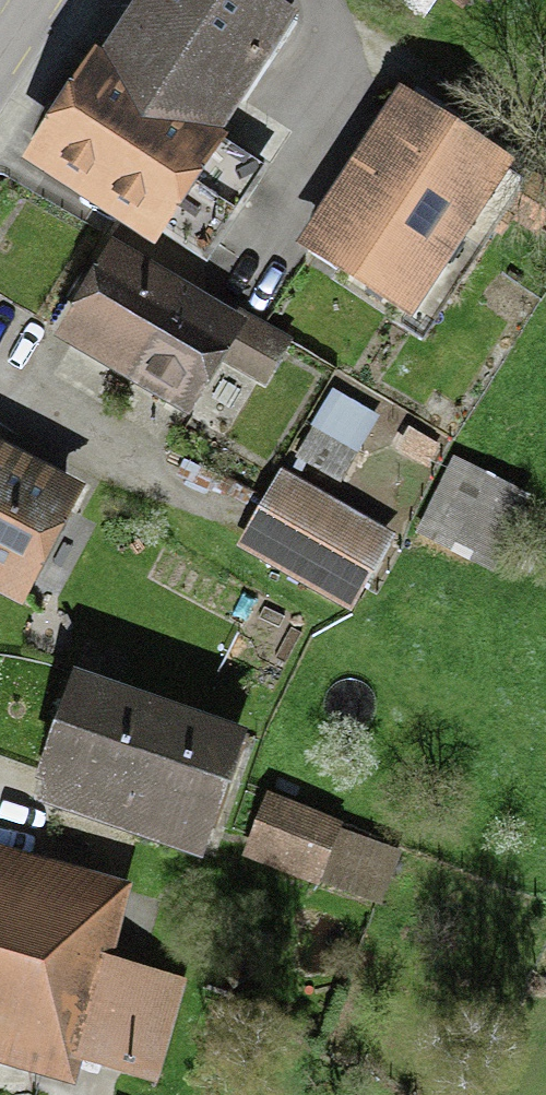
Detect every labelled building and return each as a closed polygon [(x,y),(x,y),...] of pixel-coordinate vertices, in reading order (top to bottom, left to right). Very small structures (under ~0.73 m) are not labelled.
[(277,0),(131,0),(40,141),(206,248),(256,170),(212,142),(295,12),(277,0)] [(463,18),(475,0),(436,0),(463,18)] [(467,161),(398,118),(308,262),(377,305),(467,161)] [(291,346),(103,239),(45,339),(185,419),(214,368),(262,396),(291,346)] [(0,450),(0,600),(18,610),(80,491),(0,450)] [(393,543),(276,478),(235,551),(352,617),(393,543)] [(241,731),(69,677),(28,808),(200,862),(241,731)] [(324,824),(271,803),(254,846),(307,867),(324,824)] [(394,851),(344,834),(330,876),(380,893),(394,851)] [(0,880),(0,1028),(155,1074),(180,989),(101,966),(116,915),(0,880)]
